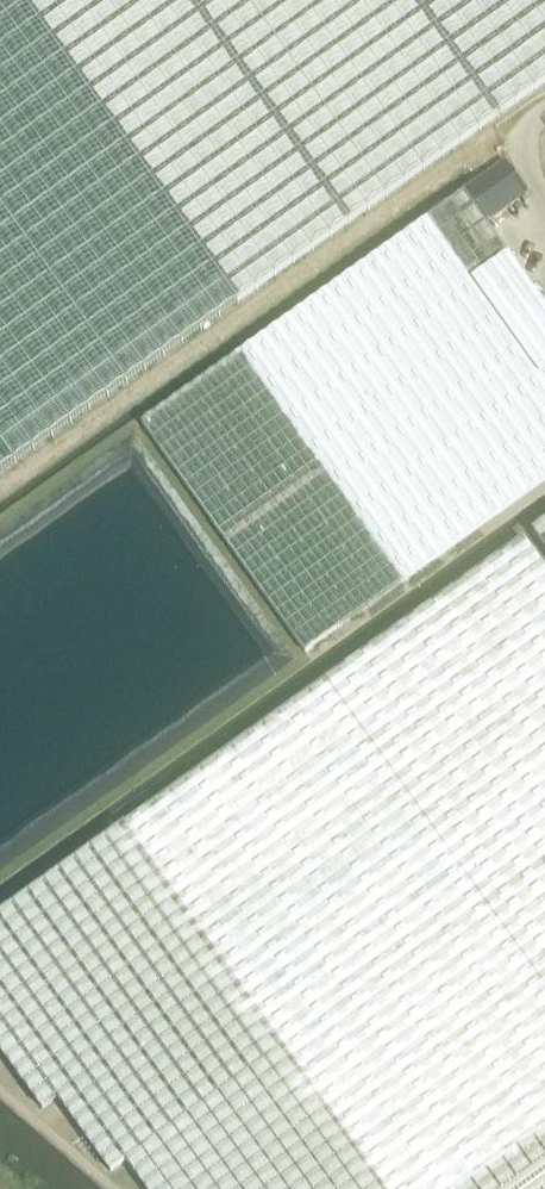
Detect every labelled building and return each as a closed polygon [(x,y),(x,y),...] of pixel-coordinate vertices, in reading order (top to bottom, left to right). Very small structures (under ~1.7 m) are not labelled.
[(12,465),(372,209),(544,85),(544,0),(0,0),(0,474),(12,465)] [(466,192),(478,208),(490,224),(528,196),(504,164),(466,192)] [(141,423),(301,654),(544,480),(544,368),(536,374),(468,280),(505,254),(463,195),(249,347),(198,383),(197,384),(141,423)] [(505,254),(468,280),(536,374),(544,368),(544,309),(521,275),(505,254)] [(532,532),(544,550),(544,522),(532,532)] [(523,538),(326,677),(0,910),(0,1049),(43,1110),(59,1099),(111,1173),(127,1162),(147,1188),(544,1188),(544,569),(523,538)] [(267,633),(275,655),(255,663),(260,677),(297,663),(283,627),(267,633)]
